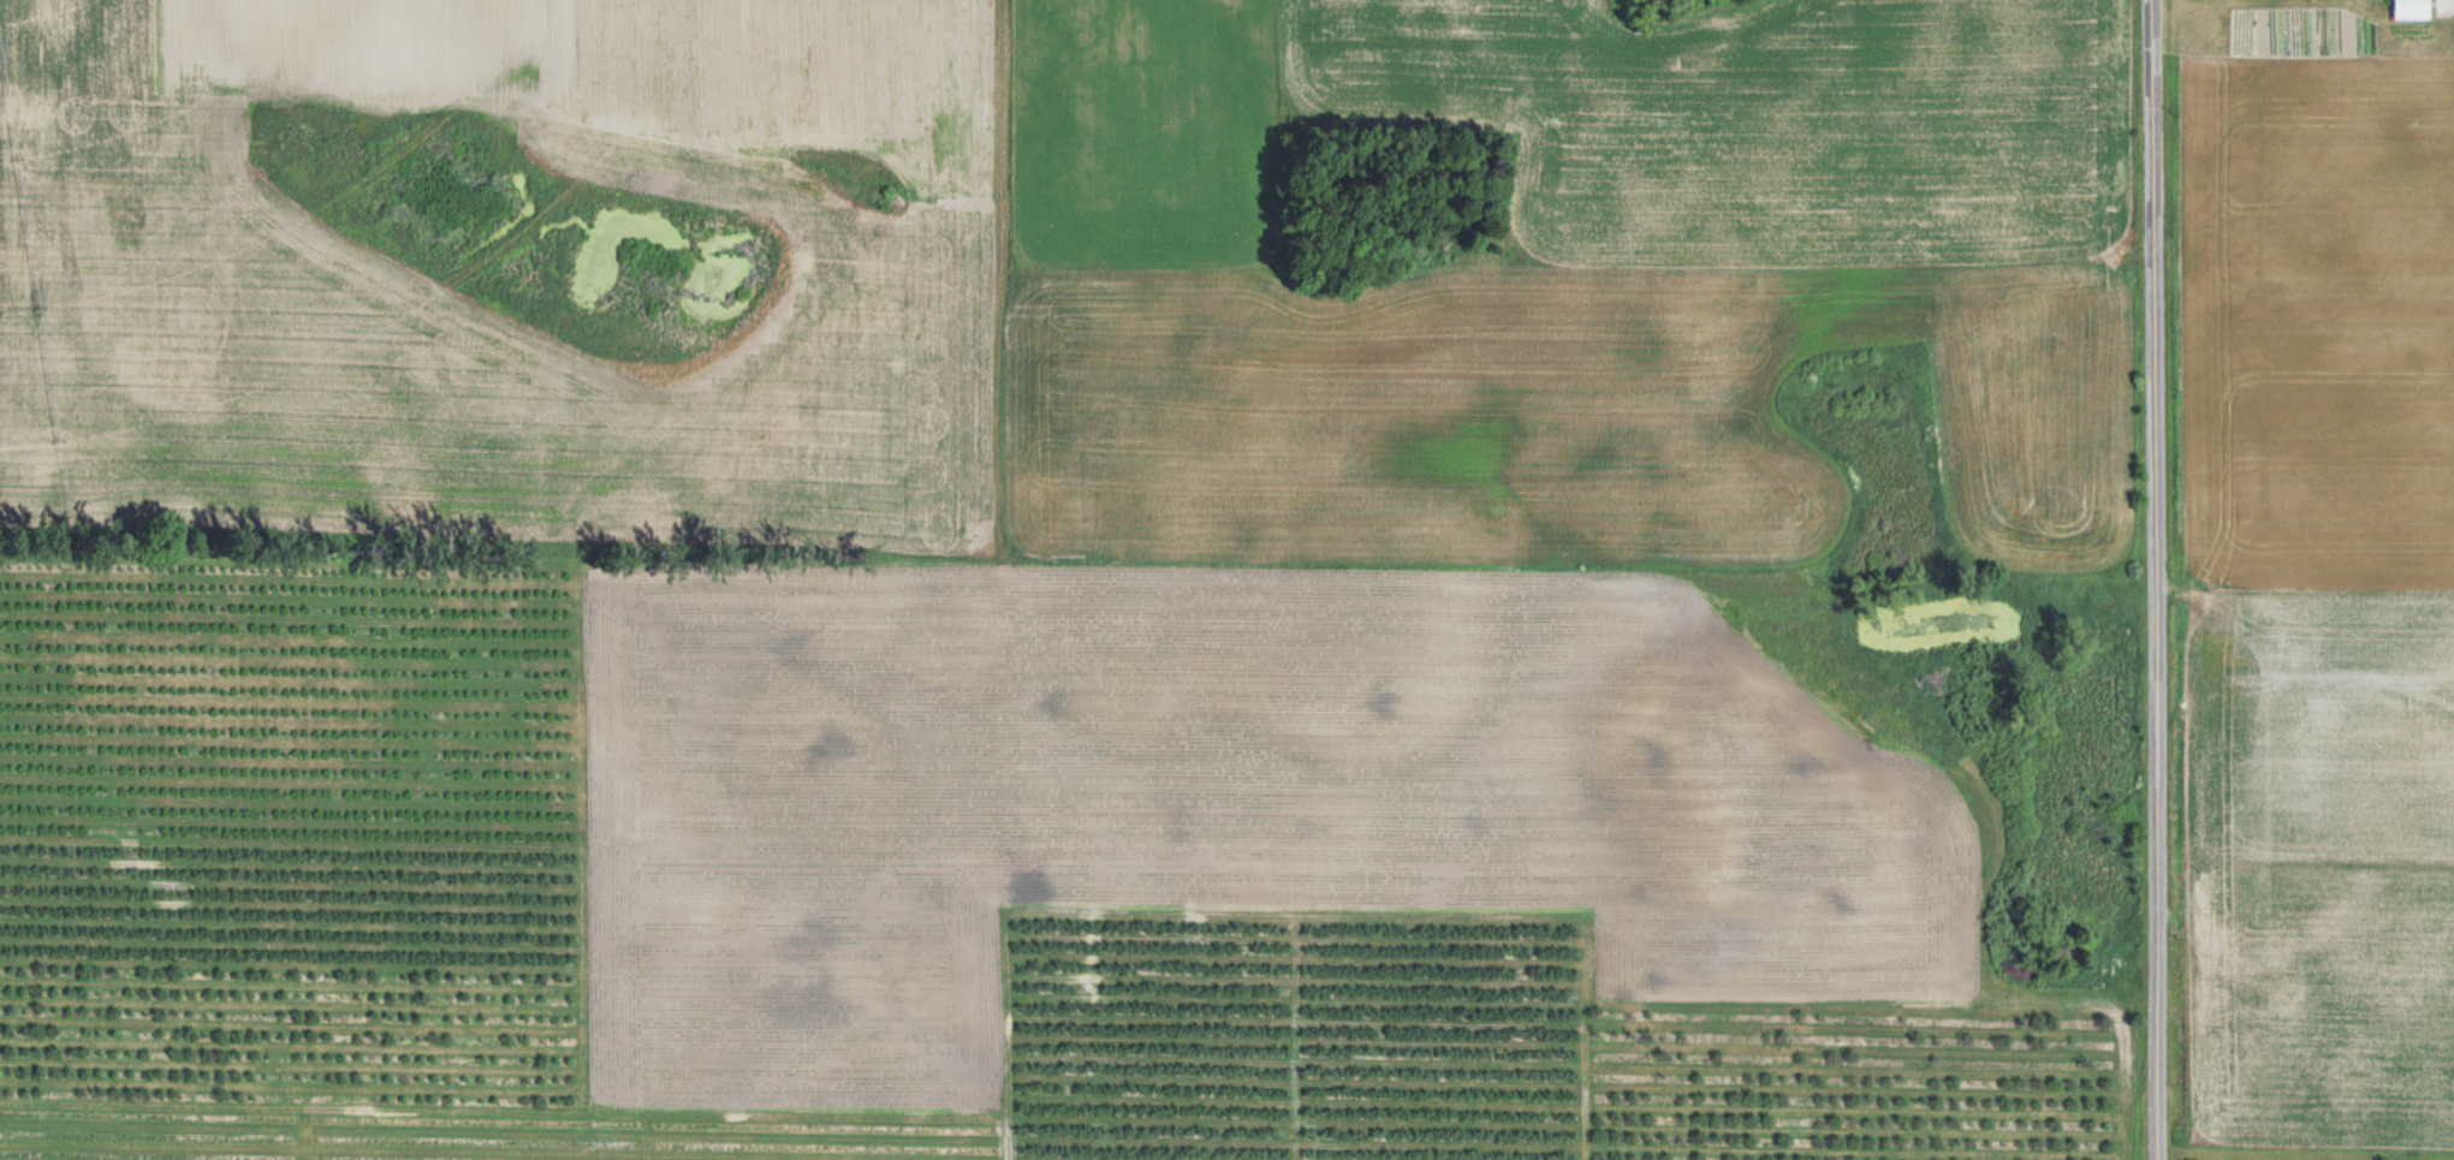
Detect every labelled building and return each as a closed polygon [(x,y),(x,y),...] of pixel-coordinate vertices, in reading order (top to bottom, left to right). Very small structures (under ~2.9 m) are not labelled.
[(2426,0),(2390,0),(2390,19),(2426,19),(2426,0)]
